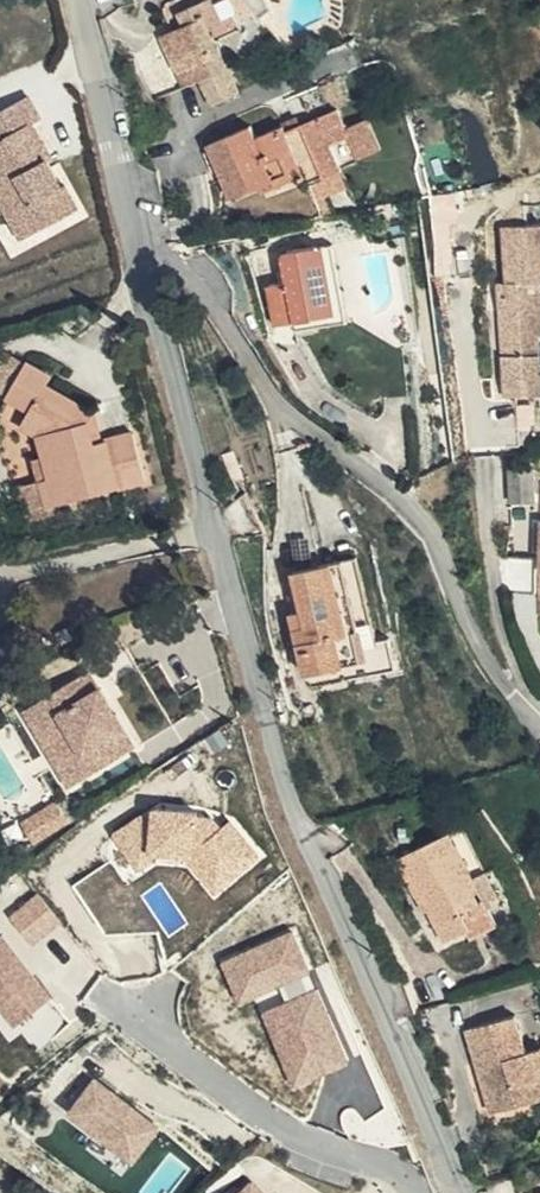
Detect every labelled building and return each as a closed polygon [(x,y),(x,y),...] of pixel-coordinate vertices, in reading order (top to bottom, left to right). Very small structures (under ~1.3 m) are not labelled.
[(181,88),(196,81),(227,68),(215,43),(209,29),(234,16),(240,14),(229,0),(206,0),(175,14),(182,27),(158,37),(181,88)] [(241,31),(234,16),(209,29),(215,43),(241,31)] [(196,81),(209,106),(239,93),(227,68),(196,81)] [(335,107),(342,105),(350,101),(340,77),(325,83),(335,107)] [(26,238),(79,208),(68,187),(64,190),(46,157),(41,160),(33,147),(38,144),(28,126),(35,122),(41,118),(28,95),(0,110),(0,138),(0,139),(0,189),(26,238)] [(316,181),(346,168),(344,163),(385,145),(372,115),(351,124),(342,105),(335,107),(290,126),(287,121),(260,133),(255,123),(212,143),(234,193),(264,180),(279,174),(282,182),(311,169),(316,181)] [(41,160),(46,157),(52,154),(35,122),(28,126),(38,144),(33,147),(41,160)] [(352,180),(346,168),(316,181),(321,193),(352,180)] [(267,188),(282,182),(279,174),(264,180),(267,188)] [(26,238),(0,189),(0,206),(20,241),(26,238)] [(505,283),(506,294),(496,295),(505,396),(537,394),(535,333),(529,333),(529,314),(535,314),(533,292),(525,293),(524,282),(539,281),(539,224),(501,226),(505,283)] [(333,245),(322,246),(335,315),(312,318),(312,321),(308,322),(310,328),(345,322),(333,245)] [(335,315),(322,246),(281,254),(286,284),(267,288),(275,329),(308,322),(312,321),(312,318),(335,315)] [(506,294),(505,283),(496,283),(496,295),(506,294)] [(533,292),(535,314),(529,314),(529,333),(535,333),(539,333),(539,292),(533,292)] [(24,369),(8,360),(0,372),(0,391),(8,396),(24,369)] [(87,421),(94,410),(48,383),(53,374),(30,361),(8,396),(30,409),(22,424),(38,434),(50,477),(41,479),(49,505),(146,478),(133,432),(104,440),(94,442),(87,421)] [(8,396),(0,410),(0,411),(22,424),(30,409),(8,396)] [(95,410),(94,410),(87,421),(94,442),(104,440),(95,410)] [(538,499),(536,467),(513,468),(515,500),(538,499)] [(539,520),(531,521),(530,554),(539,554),(538,601),(539,601),(539,515),(539,520)] [(531,585),(529,555),(502,557),(505,587),(531,585)] [(359,633),(363,646),(377,642),(356,557),(292,572),(302,611),(307,626),(295,628),(306,674),(347,665),(339,637),(359,633)] [(307,626),(302,611),(291,613),(295,628),(307,626)] [(366,661),(363,646),(359,633),(339,637),(347,665),(366,661)] [(69,760),(81,779),(133,751),(122,734),(127,732),(103,690),(100,692),(89,674),(38,703),(47,719),(32,727),(55,769),(69,760)] [(47,719),(38,703),(23,711),(32,727),(47,719)] [(65,788),(81,779),(69,760),(55,769),(65,788)] [(29,814),(40,834),(71,817),(59,797),(29,814)] [(235,815),(226,823),(217,812),(202,810),(202,806),(158,802),(117,829),(142,868),(161,855),(194,859),(219,890),(266,852),(235,815)] [(399,858),(417,894),(421,891),(431,910),(447,941),(467,931),(472,928),(465,914),(485,902),(497,895),(485,872),(473,879),(448,833),(399,858)] [(42,890),(14,911),(37,940),(65,919),(42,890)] [(421,891),(417,894),(426,912),(431,910),(421,891)] [(496,925),(485,902),(465,914),(472,928),(467,931),(472,938),(496,925)] [(296,927),(227,957),(245,997),(314,967),(296,927)] [(6,930),(0,935),(0,997),(18,1021),(54,993),(6,930)] [(352,1056),(322,984),(269,1007),(299,1079),(352,1056)] [(527,1051),(515,1015),(466,1029),(491,1114),(539,1099),(539,1048),(527,1051)] [(163,1123),(100,1074),(74,1107),(138,1156),(163,1123)] [(256,1177),(239,1192),(271,1192),(256,1177)]
